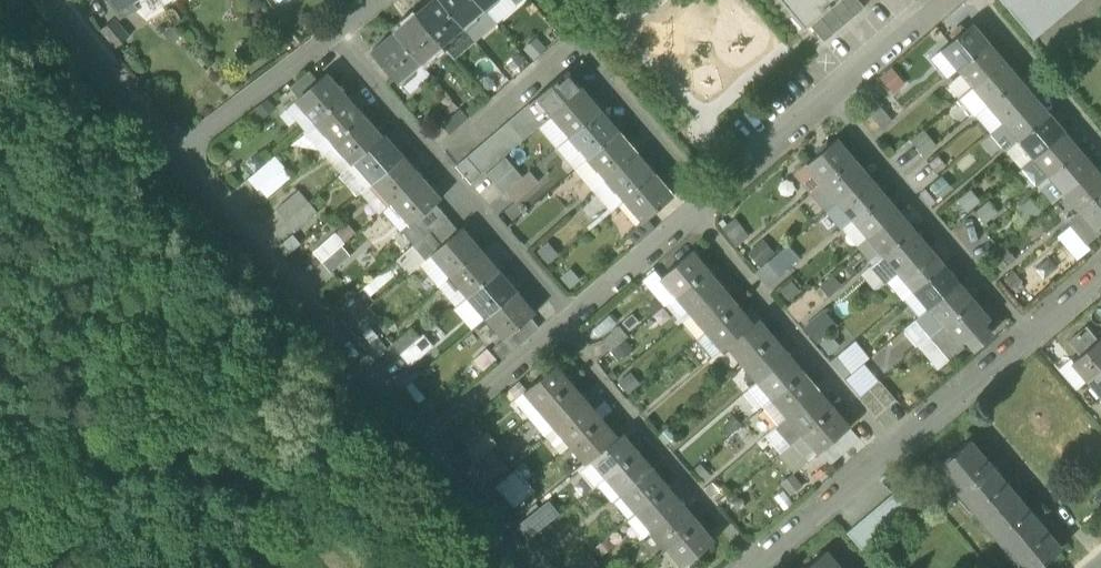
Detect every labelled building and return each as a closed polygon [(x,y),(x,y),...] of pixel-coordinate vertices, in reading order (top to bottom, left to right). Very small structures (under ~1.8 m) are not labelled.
[(137,6),(134,1),(135,0),(109,0),(118,16),(137,6)] [(137,6),(144,17),(164,5),(161,0),(135,0),(134,1),(137,6)] [(416,15),(441,44),(462,26),(440,0),(433,0),(416,15)] [(462,26),(483,8),(476,0),(440,0),(462,26)] [(806,23),(817,13),(828,5),(833,0),(786,0),(806,23)] [(855,15),(842,0),(833,0),(828,5),(844,24),(855,15)] [(855,15),(863,8),(857,0),(842,0),(855,15)] [(1028,9),(1021,0),(1000,0),(1017,19),(1028,9)] [(1039,0),(1021,0),(1028,9),(1039,0)] [(1055,18),(1040,0),(1039,0),(1028,9),(1044,27),(1055,18)] [(1065,10),(1057,0),(1040,0),(1055,18),(1065,10)] [(1076,0),(1057,0),(1065,10),(1076,0)] [(834,33),(844,24),(828,5),(817,13),(834,33)] [(1032,38),(1044,27),(1028,9),(1017,19),(1032,38)] [(823,42),(834,33),(817,13),(806,23),(823,42)] [(416,15),(395,33),(420,62),(441,44),(416,15)] [(101,29),(117,46),(128,37),(113,19),(101,29)] [(1053,178),(1065,191),(1079,209),(1083,213),(1096,229),(1097,228),(1100,225),(1100,174),(1094,166),(1079,148),(1064,131),(1049,113),(1034,96),(1019,78),(1004,60),(989,42),(972,23),(942,48),(959,68),(974,85),(989,103),(1004,121),(1016,135),(1019,138),(1034,156),(1049,174),(1053,178)] [(397,81),(420,62),(395,33),(372,52),(397,81)] [(289,88),(297,98),(317,81),(309,71),(289,88)] [(543,122),(553,114),(553,113),(580,90),(565,72),(528,104),(534,111),(543,122)] [(297,98),(316,120),(346,95),(327,73),(317,81),(297,98)] [(960,97),(975,114),(989,103),(974,85),(960,97)] [(598,112),(580,90),(553,113),(553,114),(571,135),(598,112)] [(316,120),(335,141),(364,117),(346,95),(316,120)] [(865,109),(882,129),(893,120),(877,100),(865,109)] [(989,103),(975,114),(990,132),(1004,121),(989,103)] [(528,104),(517,112),(533,130),(539,126),(543,122),(534,111),(528,104)] [(517,112),(507,121),(523,139),(533,130),(517,112)] [(616,133),(598,112),(571,135),(589,156),(616,133)] [(557,147),(571,135),(553,114),(543,122),(539,126),(557,147)] [(353,162),(355,160),(382,137),(364,117),(335,141),(353,162)] [(507,121),(497,130),(513,148),(523,139),(507,121)] [(1004,121),(990,132),(1002,146),(1016,135),(1004,121)] [(937,144),(923,128),(911,139),(924,155),(937,144)] [(497,130),(487,139),(502,156),(513,148),(497,130)] [(634,154),(616,133),(589,156),(607,177),(634,154)] [(355,160),(374,182),(403,156),(385,135),(382,137),(355,160)] [(571,135),(557,147),(575,168),(589,156),(571,135)] [(1005,150),(1019,138),(1016,135),(1002,146),(1005,150)] [(820,179),(824,183),(852,158),(853,157),(837,138),(807,163),(807,164),(797,172),(810,188),(820,179)] [(1020,168),(1034,156),(1019,138),(1005,150),(1020,168)] [(487,139),(476,147),(492,165),(502,156),(487,139)] [(476,147),(466,156),(482,174),(492,165),(476,147)] [(652,175),(634,154),(607,177),(625,198),(652,175)] [(374,182),(392,203),(421,178),(403,156),(374,182)] [(470,184),(482,174),(466,156),(455,166),(470,184)] [(593,189),(607,177),(589,156),(575,168),(593,189)] [(1034,156),(1020,168),(1035,185),(1038,183),(1049,174),(1034,156)] [(250,177),(257,186),(281,166),(273,157),(250,177)] [(486,173),(503,193),(506,191),(523,177),(505,157),(486,173)] [(828,210),(839,200),(867,176),(852,158),(824,183),(827,187),(816,196),(828,210)] [(506,191),(515,201),(538,181),(529,171),(523,177),(506,191)] [(1053,178),(1049,174),(1038,183),(1041,188),(1053,178)] [(672,198),(652,175),(625,198),(645,221),(647,219),(672,198)] [(839,200),(854,218),(882,194),(867,176),(839,200)] [(607,177),(593,189),(611,210),(625,198),(607,177)] [(440,199),(421,178),(392,203),(410,225),(434,204),(440,199)] [(1053,201),(1065,191),(1053,178),(1041,188),(1053,201)] [(813,192),(824,183),(820,179),(810,188),(813,192)] [(824,183),(813,192),(816,196),(827,187),(824,183)] [(981,201),(971,189),(957,201),(967,213),(981,201)] [(275,209),(285,220),(307,201),(298,190),(275,209)] [(854,218),(869,236),(897,211),(882,194),(854,218)] [(1041,211),(1030,198),(1016,210),(1027,223),(1041,211)] [(839,200),(828,210),(826,211),(841,228),(842,228),(854,218),(839,200)] [(315,211),(307,201),(285,220),(293,230),(315,211)] [(998,212),(989,201),(976,212),(985,223),(998,212)] [(414,244),(421,239),(445,218),(434,204),(410,225),(403,231),(414,244)] [(913,229),(897,211),(869,236),(858,245),(870,259),(880,250),(883,253),(913,229)] [(1070,224),(1086,243),(1100,231),(1097,228),(1096,229),(1083,213),(1070,224)] [(457,232),(445,218),(421,239),(433,253),(457,232)] [(749,236),(736,218),(722,228),(735,246),(749,236)] [(869,236),(854,218),(842,228),(857,246),(858,245),(869,236)] [(628,235),(636,245),(656,229),(647,219),(645,221),(628,235)] [(1086,243),(1070,224),(1056,235),(1077,260),(1091,248),(1086,243)] [(433,253),(451,274),(480,249),(462,228),(457,232),(433,253)] [(812,228),(790,244),(798,255),(820,238),(812,228)] [(927,247),(913,229),(883,253),(887,258),(899,271),(914,289),(943,264),(927,247)] [(310,250),(321,263),(342,245),(331,233),(310,250)] [(763,239),(748,252),(759,265),(774,252),(763,239)] [(350,256),(342,245),(321,263),(330,273),(350,256)] [(451,274),(469,295),(498,270),(480,249),(451,274)] [(873,263),(883,253),(880,250),(870,259),(873,263)] [(662,276),(678,294),(707,269),(691,251),(662,276)] [(883,253),(873,263),(872,263),(876,268),(887,258),(883,253)] [(777,257),(761,271),(771,282),(787,269),(777,257)] [(876,268),(887,281),(899,271),(887,258),(876,268)] [(876,268),(872,263),(860,273),(875,291),(887,281),(876,268)] [(958,282),(943,264),(914,289),(929,307),(958,282)] [(678,294),(693,312),(722,287),(707,269),(678,294)] [(469,295),(487,316),(516,291),(498,270),(469,295)] [(902,299),(914,289),(899,271),(887,281),(902,299)] [(678,294),(662,276),(649,287),(665,306),(666,305),(678,294)] [(973,300),(958,282),(929,307),(944,324),(973,300)] [(693,312),(708,330),(737,305),(722,287),(693,312)] [(917,316),(929,307),(914,289),(902,299),(917,316)] [(535,313),(516,291),(487,316),(505,337),(506,338),(531,316),(535,313)] [(678,294),(666,305),(681,322),(693,312),(678,294)] [(487,316),(469,295),(456,307),(474,327),(487,316)] [(974,299),(973,300),(944,324),(948,329),(961,344),(962,343),(968,338),(983,325),(990,319),(974,299)] [(728,344),(752,323),(743,313),(737,305),(708,330),(723,348),(728,344)] [(840,344),(829,332),(838,323),(823,307),(803,326),(830,354),(840,344)] [(929,307),(917,316),(915,319),(930,336),(944,324),(929,307)] [(747,309),(743,313),(752,323),(757,319),(759,317),(752,309),(747,309)] [(506,338),(505,337),(504,338),(493,348),(502,359),(539,327),(531,316),(506,338)] [(728,344),(744,362),(773,337),(757,319),(752,323),(728,344)] [(918,346),(930,336),(915,319),(904,328),(918,346)] [(948,329),(944,324),(930,336),(918,346),(939,370),(951,359),(935,339),(948,329)] [(602,341),(611,351),(629,335),(621,325),(602,341)] [(990,333),(983,325),(968,338),(974,346),(990,333)] [(1068,341),(1080,355),(1098,339),(1087,326),(1068,341)] [(400,354),(420,336),(411,327),(391,344),(400,354)] [(965,347),(962,343),(961,344),(948,329),(935,339),(951,359),(965,347)] [(723,348),(708,330),(696,340),(711,358),(723,348)] [(420,336),(400,354),(410,366),(434,345),(423,333),(420,336)] [(744,362),(759,380),(788,355),(773,337),(744,362)] [(1088,379),(1100,367),(1100,339),(1100,338),(1098,339),(1080,355),(1073,361),(1085,376),(1088,379)] [(868,358),(853,341),(835,356),(850,374),(861,364),(868,358)] [(759,380),(774,397),(803,373),(788,355),(759,380)] [(1085,376),(1073,361),(1071,358),(1058,369),(1073,386),(1085,376)] [(876,382),(861,364),(850,374),(844,379),(859,397),(876,382)] [(530,418),(541,408),(571,384),(555,365),(526,389),(526,390),(514,400),(530,418)] [(1100,394),(1100,367),(1088,379),(1100,394)] [(774,397),(789,415),(818,390),(803,373),(774,397)] [(774,397),(759,380),(748,389),(763,407),(774,397)] [(859,397),(877,417),(897,400),(879,380),(876,382),(859,397)] [(541,408),(556,426),(586,402),(571,384),(541,408)] [(818,390),(789,415),(805,433),(833,408),(818,390)] [(600,397),(589,406),(596,414),(607,405),(600,397)] [(789,415),(774,397),(763,407),(778,425),(789,415)] [(556,426),(571,443),(601,419),(596,414),(589,406),(586,402),(556,426)] [(541,408),(530,418),(544,435),(556,426),(541,408)] [(849,426),(833,408),(805,433),(820,451),(849,426)] [(803,434),(805,433),(789,415),(778,425),(776,427),(791,444),(792,443),(803,434)] [(586,462),(592,457),(616,438),(601,419),(571,443),(586,462)] [(571,443),(556,426),(544,435),(558,453),(571,443)] [(820,451),(831,463),(860,438),(849,426),(820,451)] [(791,444),(776,427),(765,436),(780,453),(791,444)] [(592,457),(607,476),(638,451),(622,433),(616,438),(592,457)] [(803,434),(792,443),(808,461),(820,451),(805,433),(803,434)] [(467,448),(477,459),(495,445),(485,434),(467,448)] [(938,466),(985,521),(1017,494),(970,438),(938,466)] [(792,443),(791,444),(780,453),(779,454),(795,472),(808,461),(792,443)] [(484,483),(502,469),(488,451),(469,466),(484,483)] [(653,469),(638,451),(607,476),(622,493),(653,469)] [(592,457),(586,462),(577,470),(592,488),(607,476),(592,457)] [(668,487),(653,469),(622,493),(638,511),(668,487)] [(495,487),(504,497),(525,480),(517,470),(495,487)] [(534,491),(525,480),(504,497),(513,508),(534,491)] [(850,533),(867,553),(930,500),(913,480),(850,533)] [(683,504),(668,487),(638,511),(653,529),(683,504)] [(1017,494),(985,521),(1025,567),(1037,567),(1062,547),(1017,494)] [(549,503),(520,526),(530,537),(558,515),(549,503)] [(698,522),(683,504),(653,529),(668,546),(698,522)] [(653,529),(638,511),(626,520),(641,537),(653,529)] [(714,541),(698,522),(668,546),(684,566),(714,541)] [(569,567),(593,567),(600,562),(590,550),(568,567),(569,567)] [(826,550),(805,567),(841,567),(826,550)]
